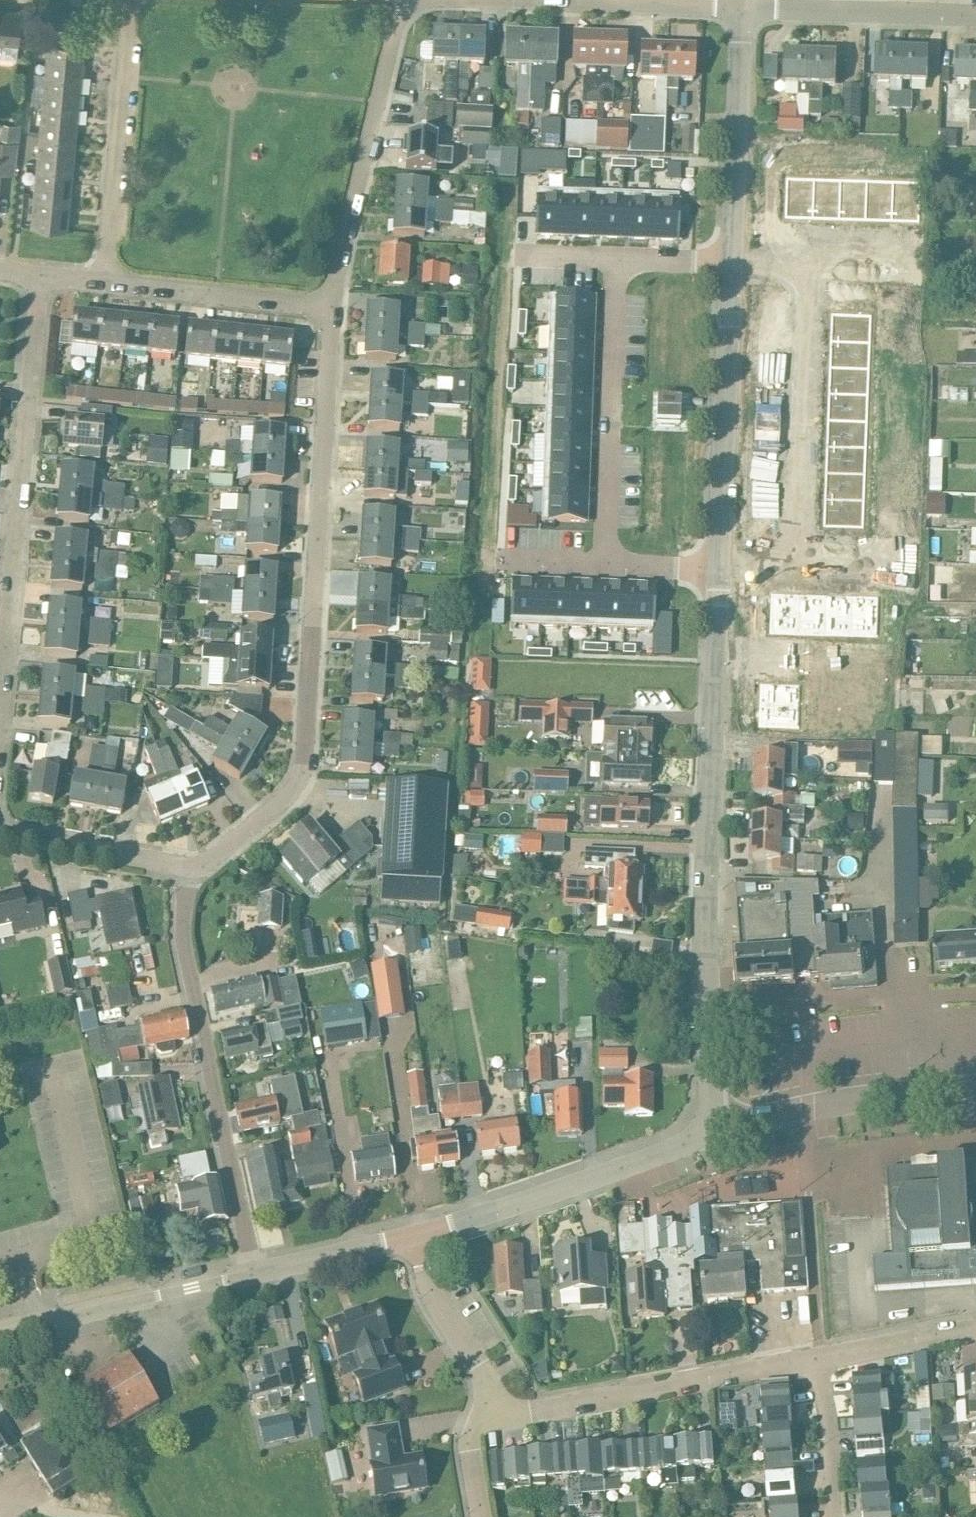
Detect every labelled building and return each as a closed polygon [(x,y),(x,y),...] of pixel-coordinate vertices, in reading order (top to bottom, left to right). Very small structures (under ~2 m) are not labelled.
[(18,43),(19,43),(22,13),(0,11),(0,57),(17,58),(18,43)] [(456,93),(459,34),(433,33),(433,45),(424,45),(421,48),(420,59),(423,63),(432,63),(432,64),(444,65),(443,103),(455,103),(456,93)] [(485,36),(459,34),(456,93),(467,93),(468,66),(484,66),(485,36)] [(529,113),(529,96),(532,36),(506,35),(505,66),(518,67),(518,96),(517,112),(529,113)] [(558,37),(532,36),(529,96),(529,113),(544,113),(545,86),(556,86),(558,37)] [(50,43),(47,75),(82,78),(85,47),(69,45),(70,38),(61,37),(60,44),(50,43)] [(581,106),(598,107),(600,38),(574,38),(573,68),(585,69),(585,79),(582,79),(581,106)] [(626,39),(600,38),(598,107),(613,107),(613,81),(611,81),(611,70),(625,70),(626,39)] [(665,123),(666,109),(668,50),(643,48),(641,80),(654,80),(654,92),(655,92),(654,122),(665,123)] [(678,110),(679,81),(693,82),(694,51),(668,50),(666,109),(678,110)] [(902,83),(903,52),(877,51),(876,82),(891,82),(890,92),(902,93),(902,83)] [(929,53),(903,52),(902,83),(928,84),(929,53)] [(975,95),(975,54),(958,53),(956,84),(971,85),(971,95),(975,95)] [(797,118),(809,118),(811,56),(786,55),(785,86),(798,86),(797,118)] [(820,119),(821,87),(837,88),(838,57),(811,56),(809,118),(820,119)] [(482,69),(481,88),(493,89),(494,70),(482,69)] [(79,109),(82,78),(47,75),(44,105),(79,109)] [(863,87),(843,86),(842,119),(861,120),(863,87)] [(890,92),(890,110),(901,111),(902,93),(890,92)] [(902,93),(901,111),(913,111),(914,93),(902,93)] [(453,127),(454,106),(428,104),(426,125),(453,127)] [(76,139),(79,109),(44,105),(41,136),(76,139)] [(493,110),(457,108),(456,130),(492,132),(493,110)] [(781,118),(780,132),(804,133),(805,119),(781,118)] [(564,148),(596,149),(597,123),(597,125),(566,123),(564,148)] [(630,125),(597,123),(596,149),(629,151),(630,125)] [(541,124),(540,148),(561,149),(561,124),(541,124)] [(683,128),(681,152),(693,153),(695,129),(683,128)] [(463,131),(462,147),(490,149),(491,133),(463,131)] [(656,153),(657,132),(632,131),(631,151),(656,153)] [(41,136),(37,166),(73,170),(76,139),(41,136)] [(452,171),(453,155),(436,154),(437,137),(410,136),(409,139),(403,142),(402,151),(408,155),(407,169),(435,171),(435,170),(452,171)] [(804,137),(803,145),(815,146),(816,138),(804,137)] [(816,138),(815,146),(827,147),(828,139),(816,138)] [(842,140),(842,148),(854,149),(855,141),(842,140)] [(0,170),(15,172),(17,143),(0,141),(0,175),(0,170)] [(883,149),(883,157),(895,158),(895,150),(883,149)] [(895,150),(895,158),(906,158),(907,150),(895,150)] [(568,153),(568,161),(580,161),(580,153),(568,153)] [(612,162),(611,170),(623,171),(624,163),(612,162)] [(624,163),(623,171),(635,171),(635,163),(624,163)] [(651,163),(651,172),(663,172),(663,164),(651,163)] [(70,200),(73,170),(37,166),(34,197),(70,200)] [(787,178),(785,218),(813,219),(814,179),(787,178)] [(814,179),(813,219),(839,220),(841,180),(814,179)] [(841,180),(839,220),(866,221),(867,181),(841,180)] [(867,181),(866,221),(892,221),(894,182),(867,181)] [(894,182),(892,221),(920,222),(921,183),(894,182)] [(397,184),(396,210),(438,213),(438,201),(427,201),(428,186),(397,184)] [(538,192),(537,236),(565,237),(566,193),(538,192)] [(566,193),(565,237),(593,238),(594,194),(566,193)] [(594,194),(593,238),(621,239),(623,195),(594,194)] [(623,195),(621,239),(649,241),(651,196),(623,195)] [(651,196),(649,241),(677,242),(679,197),(651,196)] [(67,232),(70,200),(34,197),(31,228),(67,232)] [(452,212),(453,202),(438,201),(438,213),(452,214),(452,212)] [(453,202),(452,212),(471,213),(472,202),(453,202)] [(426,224),(437,224),(438,213),(396,210),(394,236),(425,238),(426,224)] [(437,224),(452,225),(452,214),(438,213),(437,224)] [(407,287),(407,285),(439,287),(441,266),(422,265),(422,270),(408,269),(409,254),(381,252),(379,285),(407,287)] [(550,298),(549,326),(593,328),(594,300),(550,298)] [(368,308),(366,334),(397,335),(398,310),(368,308)] [(832,313),(831,341),(871,342),(872,315),(832,313)] [(519,314),(518,326),(526,326),(527,314),(519,314)] [(72,347),(98,350),(101,318),(75,315),(72,347)] [(127,320),(101,318),(98,350),(124,352),(127,320)] [(153,323),(127,320),(124,352),(149,355),(153,323)] [(179,326),(153,323),(149,355),(176,358),(179,326)] [(425,327),(425,325),(408,324),(407,336),(425,337),(425,327)] [(518,326),(517,338),(525,338),(526,326),(518,326)] [(549,326),(548,354),(592,356),(593,328),(549,326)] [(187,359),(213,362),(216,330),(190,327),(187,359)] [(242,333),(216,330),(213,362),(238,364),(242,333)] [(919,332),(918,344),(926,345),(927,332),(919,332)] [(267,336),(242,333),(238,364),(264,367),(267,336)] [(396,361),(397,335),(366,334),(365,360),(396,361)] [(294,339),(267,336),(264,367),(290,370),(294,339)] [(424,348),(425,337),(407,336),(406,347),(424,348)] [(831,341),(830,367),(870,369),(871,342),(831,341)] [(918,344),(918,356),(926,356),(926,345),(918,344)] [(548,354),(546,382),(591,384),(592,356),(548,354)] [(830,367),(829,394),(869,395),(870,369),(830,367)] [(508,369),(507,381),(515,381),(516,369),(508,369)] [(372,376),(371,402),(401,404),(403,378),(372,376)] [(507,381),(506,393),(514,393),(515,381),(507,381)] [(546,382),(545,410),(590,412),(591,384),(546,382)] [(917,385),(916,397),(925,397),(925,385),(917,385)] [(67,388),(66,399),(93,402),(94,391),(67,388)] [(93,402),(118,405),(120,393),(94,391),(93,402)] [(144,407),(145,396),(120,393),(118,405),(144,407)] [(270,406),(260,405),(258,416),(283,418),(285,394),(270,393),(270,406)] [(412,393),(411,405),(428,406),(429,394),(412,393)] [(829,394),(828,420),(868,422),(869,395),(829,394)] [(144,407),(175,411),(177,399),(145,396),(144,407)] [(215,398),(208,397),(207,414),(233,415),(234,403),(215,402),(215,398)] [(916,397),(916,409),(924,409),(925,397),(916,397)] [(199,401),(182,400),(181,411),(198,413),(199,401)] [(400,430),(401,404),(371,402),(369,429),(400,430)] [(233,415),(258,416),(260,405),(234,403),(233,415)] [(411,405),(410,416),(428,417),(428,406),(411,405)] [(100,461),(103,430),(110,430),(113,410),(82,407),(80,419),(69,418),(66,447),(81,448),(80,459),(100,461)] [(545,410),(544,438),(589,440),(590,412),(545,410)] [(828,420),(827,447),(867,448),(868,422),(828,420)] [(512,425),(511,437),(519,437),(520,425),(512,425)] [(173,450),(192,451),(193,428),(174,427),(173,450)] [(254,431),(253,457),(283,459),(285,433),(254,431)] [(149,437),(148,465),(169,465),(170,438),(149,437)] [(511,437),(511,449),(519,449),(519,437),(511,437)] [(544,438),(543,466),(588,468),(589,440),(544,438)] [(915,438),(914,450),(923,450),(923,438),(915,438)] [(225,443),(225,455),(242,456),(242,444),(225,443)] [(368,445),(367,471),(397,473),(399,447),(368,445)] [(827,447),(826,473),(866,474),(867,448),(827,447)] [(441,465),(461,466),(462,449),(442,448),(441,465)] [(914,450),(914,462),(922,462),(923,450),(914,450)] [(174,455),(172,472),(187,474),(189,456),(174,455)] [(241,467),(242,456),(225,455),(224,466),(241,467)] [(282,485),(283,459),(253,457),(251,483),(282,485)] [(407,462),(406,473),(423,474),(423,462),(407,462)] [(543,466),(542,494),(587,495),(588,468),(543,466)] [(64,468),(61,494),(92,497),(95,471),(64,468)] [(407,473),(397,473),(367,471),(365,497),(406,499),(407,473)] [(826,473),(825,500),(865,501),(866,474),(826,473)] [(431,475),(415,474),(414,485),(430,486),(431,475)] [(509,480),(508,492),(516,492),(517,480),(509,480)] [(102,485),(101,498),(123,500),(124,486),(102,485)] [(922,491),(922,503),(930,503),(930,491),(922,491)] [(508,492),(507,504),(515,504),(516,492),(508,492)] [(92,497),(61,494),(59,520),(90,523),(91,510),(100,511),(101,498),(92,497)] [(542,494),(541,522),(586,523),(587,495),(542,494)] [(122,513),(123,500),(101,498),(100,511),(122,513)] [(238,513),(237,525),(279,528),(281,502),(239,499),(238,513)] [(825,500),(824,527),(864,528),(865,501),(825,500)] [(922,503),(922,514),(930,515),(930,503),(922,503)] [(238,513),(222,512),(221,523),(221,524),(237,525),(238,513)] [(362,539),(393,541),(403,542),(404,530),(394,530),(395,515),(364,513),(362,539)] [(236,537),(237,525),(221,524),(220,535),(236,537)] [(277,555),(279,528),(237,525),(236,537),(248,537),(247,553),(277,555)] [(419,543),(420,531),(404,530),(403,542),(419,543)] [(96,552),(87,551),(88,539),(57,536),(55,562),(86,565),(94,566),(96,552)] [(403,542),(393,541),(362,539),(360,565),(391,567),(392,552),(402,552),(403,542)] [(402,552),(419,553),(419,543),(403,542),(402,552)] [(96,552),(94,566),(117,568),(118,555),(96,552)] [(83,591),(86,565),(55,562),(52,588),(83,591)] [(117,568),(94,566),(93,579),(115,581),(117,568)] [(246,569),(244,595),(275,597),(277,571),(246,569)] [(214,578),(213,593),(234,594),(235,580),(214,578)] [(840,594),(841,583),(817,581),(816,593),(840,594)] [(360,582),(358,608),(373,609),(400,611),(400,598),(390,597),(391,584),(360,582)] [(513,582),(512,627),(540,628),(542,583),(513,582)] [(542,583),(540,628),(568,629),(570,584),(542,583)] [(570,584),(568,629),(596,630),(598,585),(570,584)] [(598,585),(596,630),(624,631),(626,586),(598,585)] [(626,586),(624,631),(652,632),(654,587),(626,586)] [(212,605),(233,606),(234,594),(213,593),(212,605)] [(771,594),(770,634),(797,635),(799,595),(771,594)] [(274,623),(275,597),(244,595),(243,621),(274,623)] [(799,595),(797,635),(824,636),(825,596),(799,595)] [(825,596),(824,636),(850,637),(852,597),(825,596)] [(852,597),(850,637),(878,638),(879,598),(852,597)] [(400,598),(400,611),(416,612),(416,601),(416,599),(400,598)] [(416,612),(424,613),(424,601),(416,601),(416,612)] [(50,605),(48,630),(79,633),(82,608),(50,605)] [(399,633),(400,621),(400,611),(373,609),(358,608),(357,634),(387,636),(396,636),(399,633)] [(424,613),(416,612),(400,611),(400,621),(423,622),(424,613)] [(89,620),(88,634),(110,636),(111,621),(89,620)] [(77,659),(79,633),(48,630),(45,656),(77,659)] [(430,645),(430,647),(447,648),(450,648),(451,632),(419,630),(418,645),(430,645)] [(110,649),(110,636),(88,634),(87,647),(110,649)] [(271,666),(272,639),(242,637),(241,650),(203,647),(202,661),(229,663),(271,666)] [(583,646),(583,654),(595,655),(595,647),(583,646)] [(447,648),(430,647),(429,663),(447,664),(447,648)] [(595,647),(595,655),(607,655),(607,647),(595,647)] [(623,648),(623,656),(635,656),(635,648),(623,648)] [(356,650),(354,676),(385,678),(394,678),(395,667),(386,666),(387,652),(356,650)] [(527,652),(527,660),(539,660),(539,652),(527,652)] [(539,652),(539,660),(551,661),(551,653),(539,652)] [(785,654),(784,662),(796,663),(797,655),(785,654)] [(797,655),(796,663),(808,663),(809,655),(797,655)] [(158,688),(173,689),(175,660),(159,659),(158,688)] [(227,676),(223,683),(223,688),(269,691),(271,666),(229,663),(227,676)] [(497,703),(498,693),(506,693),(507,666),(481,664),(479,702),(497,703)] [(837,664),(837,671),(849,672),(849,664),(837,664)] [(849,664),(849,672),(861,672),(861,664),(849,664)] [(395,667),(394,678),(412,679),(413,668),(395,667)] [(44,672),(42,698),(73,701),(75,675),(44,672)] [(383,703),(385,678),(354,676),(352,701),(383,703)] [(412,679),(394,678),(393,689),(411,691),(412,679)] [(761,684),(760,705),(800,707),(801,685),(761,684)] [(83,688),(82,702),(104,704),(105,691),(83,688)] [(809,694),(809,713),(822,713),(823,695),(809,694)] [(836,696),(835,708),(843,708),(844,696),(836,696)] [(233,697),(228,706),(245,716),(261,717),(262,699),(233,697)] [(73,701),(42,698),(39,724),(70,727),(73,701)] [(103,717),(104,704),(82,702),(81,715),(103,717)] [(519,721),(570,723),(570,704),(520,703),(519,721)] [(760,705),(759,727),(799,728),(800,707),(760,705)] [(835,708),(835,720),(843,720),(843,708),(835,708)] [(208,718),(203,729),(207,732),(214,721),(208,718)] [(343,719),(341,745),(373,746),(374,720),(343,719)] [(240,720),(233,732),(214,721),(207,732),(227,743),(254,758),(260,748),(263,750),(270,739),(266,737),(267,736),(240,720)] [(605,748),(605,757),(650,758),(650,750),(651,750),(651,746),(655,747),(655,735),(652,735),(652,726),(605,724),(604,748),(605,748)] [(227,743),(207,732),(203,729),(195,725),(189,735),(220,754),(214,766),(241,781),(254,758),(227,743)] [(53,804),(61,762),(67,763),(72,737),(52,733),(50,748),(45,747),(42,770),(36,769),(30,800),(53,804)] [(400,736),(382,735),(381,747),(399,748),(400,736)] [(876,786),(894,786),(896,736),(877,735),(876,786)] [(918,811),(919,758),(920,737),(896,736),(894,786),(893,810),(917,811),(918,811)] [(925,754),(944,753),(944,737),(925,738),(925,754)] [(841,742),(840,765),(873,766),(874,743),(841,742)] [(371,772),(373,746),(341,745),(340,771),(371,772)] [(89,769),(102,771),(106,749),(92,746),(89,769)] [(165,769),(158,753),(155,746),(145,751),(154,774),(165,769)] [(399,759),(399,748),(381,747),(381,758),(399,759)] [(799,779),(799,761),(800,748),(778,747),(778,757),(758,756),(757,777),(786,779),(799,779)] [(106,749),(102,771),(115,773),(118,750),(106,749)] [(178,772),(168,749),(158,753),(165,769),(168,776),(178,772)] [(650,758),(605,757),(605,762),(604,762),(603,786),(650,788),(650,779),(654,779),(654,767),(651,767),(651,764),(649,764),(650,758)] [(469,807),(485,807),(483,765),(468,766),(469,807)] [(168,776),(165,769),(154,774),(157,780),(143,786),(148,798),(160,827),(184,817),(172,788),(168,776)] [(101,781),(96,812),(121,816),(127,785),(113,783),(115,773),(102,771),(101,781)] [(168,776),(172,788),(184,817),(209,806),(197,778),(183,784),(178,772),(168,776)] [(534,794),(568,795),(569,774),(535,773),(534,794)] [(70,807),(96,812),(101,781),(75,776),(70,807)] [(776,799),(776,809),(797,810),(797,809),(798,796),(785,796),(786,779),(757,777),(756,798),(776,799)] [(439,906),(441,883),(442,883),(448,787),(388,784),(384,860),(378,860),(377,879),(382,879),(381,903),(439,906)] [(600,828),(607,828),(648,830),(649,806),(601,804),(600,828)] [(925,808),(925,826),(950,826),(951,808),(925,808)] [(755,818),(754,839),(783,840),(784,824),(796,824),(805,825),(806,809),(797,809),(797,810),(776,809),(775,819),(755,818)] [(893,810),(894,823),(917,823),(917,811),(893,810)] [(567,835),(567,818),(538,817),(537,834),(567,835)] [(373,851),(372,839),(359,823),(329,848),(332,850),(329,853),(338,864),(346,874),(352,869),(373,851)] [(894,836),(917,836),(917,823),(894,823),(894,836)] [(329,853),(332,850),(329,848),(311,825),(291,842),(295,847),(285,854),(311,886),(321,878),(338,864),(329,853)] [(523,836),(522,854),(540,855),(541,837),(523,836)] [(894,836),(894,850),(917,849),(917,836),(894,836)] [(783,840),(754,839),(753,860),(774,861),(774,871),(795,872),(795,858),(783,857),(783,840)] [(894,850),(894,863),(918,862),(917,849),(894,850)] [(588,897),(609,898),(616,898),(642,899),(642,887),(645,887),(645,875),(643,875),(643,872),(635,871),(635,853),(617,852),(584,850),(584,869),(610,871),(610,881),(587,880),(586,896),(588,897)] [(816,857),(798,856),(797,873),(815,874),(816,857)] [(895,875),(918,875),(918,862),(894,863),(895,875)] [(895,875),(895,888),(918,888),(918,875),(895,875)] [(815,918),(816,918),(813,882),(737,880),(742,954),(738,954),(740,986),(796,982),(796,978),(819,977),(818,957),(817,957),(815,918)] [(895,888),(895,901),(918,900),(918,888),(895,888)] [(22,899),(21,892),(0,897),(0,929),(13,926),(14,934),(45,927),(38,896),(22,899)] [(110,946),(139,940),(131,905),(128,906),(125,896),(87,905),(85,895),(69,898),(75,926),(91,923),(89,916),(102,912),(110,946)] [(644,909),(641,909),(642,899),(616,898),(609,898),(588,897),(586,896),(586,908),(608,910),(607,922),(606,932),(633,935),(634,924),(641,924),(641,921),(644,921),(644,909)] [(283,898),(259,897),(257,929),(281,930),(283,898)] [(895,914),(919,914),(918,900),(895,901),(895,914)] [(456,907),(453,924),(509,932),(511,915),(456,907)] [(818,957),(819,977),(820,977),(820,981),(863,978),(864,988),(879,987),(878,977),(874,914),(816,918),(815,918),(817,957),(818,957)] [(919,925),(919,914),(895,914),(896,927),(894,927),(895,948),(920,946),(919,925)] [(420,929),(406,931),(408,951),(423,949),(420,929)] [(935,943),(937,973),(975,970),(975,940),(935,943)] [(94,960),(93,957),(69,961),(76,993),(86,991),(83,980),(102,976),(105,993),(126,989),(119,955),(94,960)] [(73,993),(66,960),(47,964),(54,997),(73,993)] [(382,1021),(405,1018),(397,964),(374,967),(371,968),(379,1021),(382,1021)] [(255,1012),(282,1006),(283,1009),(297,1007),(295,999),(282,1002),(278,982),(261,985),(261,982),(249,984),(249,983),(210,991),(215,1015),(254,1007),(255,1012)] [(320,1011),(326,1047),(366,1041),(359,1004),(320,1011)] [(300,1007),(277,1011),(283,1043),(306,1038),(300,1007)] [(184,1013),(140,1022),(133,1023),(134,1029),(117,1032),(117,1028),(86,1034),(94,1067),(120,1066),(118,1053),(155,1046),(157,1053),(162,1056),(173,1053),(176,1049),(174,1042),(189,1039),(184,1013)] [(226,1060),(258,1053),(259,1059),(273,1057),(266,1025),(220,1035),(226,1060)] [(549,1051),(527,1053),(529,1087),(551,1086),(549,1051)] [(627,1070),(627,1052),(599,1051),(598,1070),(604,1070),(604,1076),(622,1077),(622,1070),(627,1070)] [(152,1065),(120,1066),(94,1067),(97,1082),(152,1080),(152,1065)] [(506,1089),(523,1088),(522,1076),(505,1077),(506,1089)] [(625,1115),(652,1115),(652,1077),(624,1077),(624,1079),(604,1079),(604,1108),(625,1107),(625,1115)] [(241,1132),(292,1121),(294,1131),(320,1125),(317,1112),(302,1116),(294,1078),(269,1083),(273,1098),(235,1106),(241,1132)] [(139,1086),(149,1135),(151,1149),(167,1146),(165,1132),(179,1129),(169,1080),(139,1086)] [(557,1136),(582,1134),(580,1094),(575,1095),(575,1083),(555,1084),(557,1136)] [(478,1084),(459,1086),(463,1120),(481,1118),(478,1084)] [(101,1104),(117,1101),(114,1085),(99,1087),(101,1104)] [(441,1122),(463,1120),(459,1086),(438,1088),(441,1122)] [(416,1141),(412,1142),(414,1161),(418,1161),(420,1169),(437,1167),(430,1118),(429,1118),(425,1090),(409,1092),(412,1113),(411,1113),(416,1141)] [(439,1117),(430,1118),(437,1167),(458,1164),(454,1136),(442,1138),(439,1117)] [(481,1155),(520,1149),(516,1121),(477,1126),(481,1155)] [(335,1174),(325,1124),(320,1125),(294,1131),(294,1132),(287,1133),(293,1163),(281,1166),(277,1150),(246,1157),(258,1212),(289,1206),(289,1205),(302,1202),(298,1185),(297,1182),(335,1174)] [(356,1183),(395,1177),(390,1146),(389,1146),(388,1137),(362,1141),(364,1153),(352,1155),(356,1183)] [(219,1179),(211,1181),(204,1154),(178,1160),(184,1191),(193,1188),(201,1226),(228,1220),(219,1179)] [(876,1291),(975,1284),(975,1165),(966,1165),(965,1159),(938,1161),(939,1167),(887,1171),(891,1216),(894,1258),(874,1259),(876,1291)] [(713,1263),(720,1262),(744,1260),(745,1265),(761,1264),(763,1294),(810,1291),(803,1203),(709,1210),(692,1211),(694,1227),(692,1227),(695,1264),(713,1263)] [(665,1317),(664,1312),(694,1310),(691,1273),(695,1272),(692,1227),(674,1229),(673,1221),(643,1223),(647,1275),(630,1276),(633,1319),(665,1317)] [(499,1296),(524,1294),(525,1315),(544,1314),(542,1282),(524,1283),(522,1246),(496,1248),(499,1296)] [(605,1258),(591,1259),(590,1247),(558,1250),(560,1267),(556,1268),(557,1286),(561,1285),(561,1293),(580,1292),(582,1310),(607,1308),(606,1290),(608,1290),(605,1258)] [(744,1260),(720,1262),(721,1268),(703,1269),(706,1302),(747,1299),(745,1265),(744,1260)] [(266,1311),(268,1323),(284,1320),(282,1308),(266,1311)] [(356,1377),(366,1403),(403,1389),(393,1363),(384,1367),(375,1344),(387,1340),(375,1308),(328,1325),(340,1358),(355,1352),(363,1374),(356,1377)] [(967,1401),(975,1401),(975,1350),(963,1351),(965,1376),(966,1376),(967,1401)] [(927,1354),(915,1354),(917,1378),(929,1378),(927,1354)] [(159,1405),(129,1356),(73,1391),(102,1439),(159,1405)] [(279,1449),(286,1448),(283,1439),(289,1438),(279,1395),(294,1392),(293,1388),(295,1387),(293,1380),(291,1381),(286,1358),(260,1364),(263,1379),(248,1382),(253,1403),(268,1399),(279,1447),(279,1449)] [(890,1399),(883,1399),(882,1378),(854,1380),(856,1417),(854,1417),(854,1418),(885,1416),(889,1415),(891,1415),(890,1399)] [(763,1430),(793,1428),(790,1380),(761,1382),(764,1414),(757,1414),(759,1430),(763,1430)] [(310,1437),(325,1436),(322,1385),(307,1386),(310,1437)] [(967,1401),(969,1424),(959,1425),(959,1437),(975,1436),(975,1401),(967,1401)] [(885,1416),(854,1418),(856,1443),(857,1454),(885,1452),(884,1432),(891,1431),(889,1415),(885,1416)] [(59,1422),(21,1446),(53,1498),(92,1474),(59,1422)] [(376,1498),(426,1489),(421,1457),(420,1457),(420,1458),(401,1462),(399,1454),(402,1453),(397,1427),(368,1432),(373,1465),(371,1465),(376,1498)] [(766,1467),(794,1465),(792,1429),(793,1429),(793,1428),(763,1430),(759,1430),(756,1430),(757,1446),(764,1446),(766,1467)] [(1,1458),(7,1468),(18,1461),(12,1451),(0,1432),(0,1459),(1,1458)] [(959,1437),(960,1450),(975,1449),(975,1436),(959,1437)] [(675,1442),(675,1444),(677,1472),(678,1478),(678,1483),(696,1482),(694,1469),(715,1467),(713,1439),(675,1442)] [(678,1478),(677,1472),(675,1444),(639,1446),(641,1474),(652,1474),(661,1473),(662,1488),(678,1487),(678,1483),(678,1478)] [(603,1447),(602,1447),(606,1483),(621,1483),(621,1476),(631,1475),(641,1475),(641,1474),(639,1446),(628,1447),(603,1449),(603,1447)] [(567,1478),(568,1491),(569,1501),(570,1510),(584,1508),(582,1483),(588,1483),(589,1489),(591,1492),(594,1495),(597,1495),(606,1495),(606,1483),(602,1447),(577,1449),(566,1450),(568,1478),(567,1478)] [(555,1451),(529,1453),(532,1487),(548,1486),(547,1479),(567,1478),(568,1478),(566,1450),(555,1451)] [(326,1456),(333,1484),(348,1481),(341,1452),(326,1456)] [(857,1454),(858,1465),(860,1491),(890,1488),(894,1488),(893,1473),(887,1473),(885,1452),(857,1454)] [(532,1487),(529,1453),(529,1455),(491,1458),(494,1492),(507,1491),(506,1485),(514,1484),(515,1490),(532,1489),(532,1487)] [(794,1465),(766,1467),(768,1488),(760,1489),(761,1504),(763,1504),(769,1504),(799,1501),(797,1501),(795,1476),(794,1465)] [(894,1488),(890,1488),(860,1491),(862,1491),(864,1516),(892,1516),(891,1505),(898,1504),(897,1488),(894,1488)] [(769,1504),(763,1504),(764,1516),(800,1516),(799,1501),(769,1504)]
